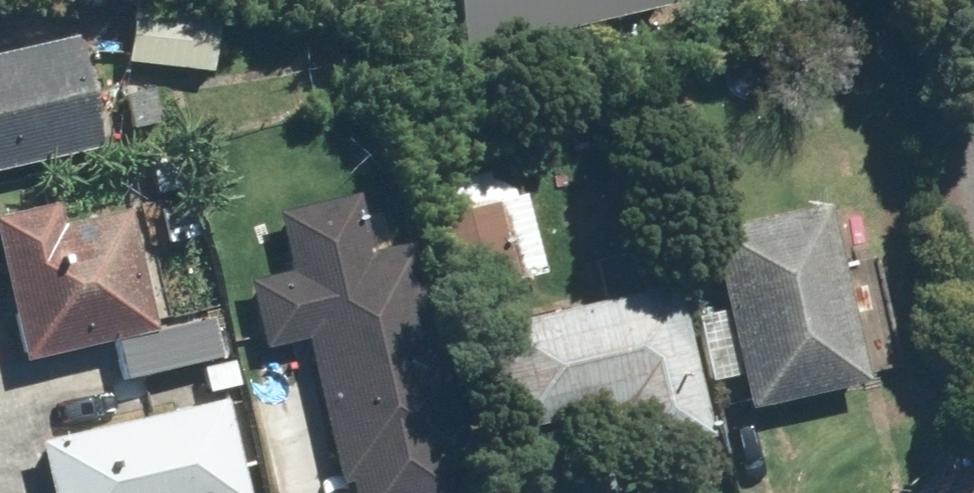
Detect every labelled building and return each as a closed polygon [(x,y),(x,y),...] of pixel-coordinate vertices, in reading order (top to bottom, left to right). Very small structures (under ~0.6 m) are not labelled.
[(439,56),(662,6),(661,0),(426,0),(439,56)] [(121,19),(117,69),(202,75),(206,25),(121,19)] [(0,54),(0,174),(105,141),(70,32),(0,54)] [(153,86),(110,95),(119,137),(162,128),(153,86)] [(100,330),(115,385),(206,360),(197,328),(153,340),(146,317),(112,195),(0,226),(0,332),(6,356),(100,330)] [(264,221),(276,279),(240,287),(253,353),(300,343),(331,491),(329,491),(329,492),(460,492),(409,249),(363,259),(351,202),(264,221)] [(493,202),(418,222),(437,297),(512,278),(493,202)] [(813,210),(695,235),(733,413),(851,388),(813,210)] [(666,287),(476,329),(474,330),(500,444),(610,420),(619,461),(701,443),(666,287)] [(210,410),(27,452),(37,492),(229,492),(210,410)]
